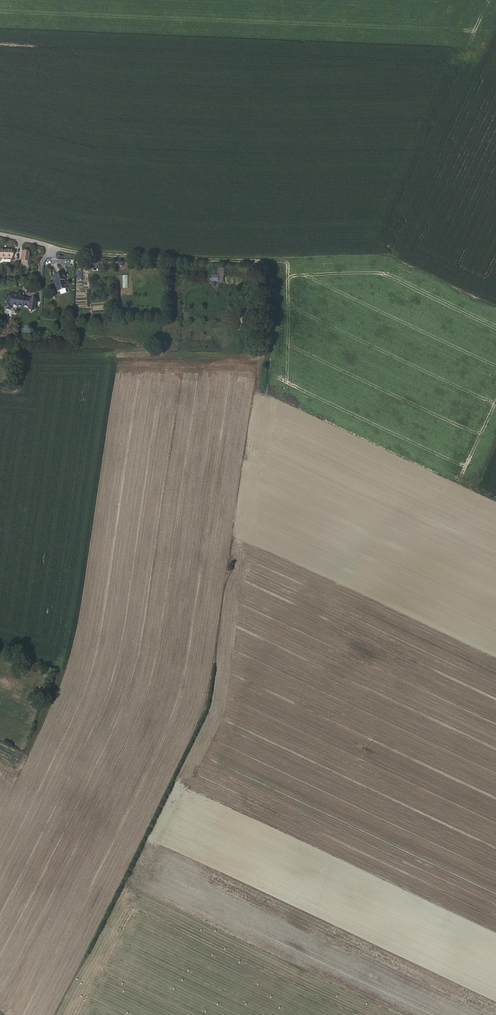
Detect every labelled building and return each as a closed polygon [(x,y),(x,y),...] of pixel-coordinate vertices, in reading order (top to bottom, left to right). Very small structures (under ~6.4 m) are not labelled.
[(11,259),(12,250),(0,250),(0,258),(11,259)] [(65,289),(64,284),(63,281),(64,280),(65,280),(63,273),(52,277),(57,291),(65,289)] [(17,298),(8,296),(7,300),(6,301),(6,303),(5,303),(4,308),(5,310),(10,311),(11,309),(12,307),(16,307),(17,309),(20,309),(22,308),(22,307),(28,308),(28,309),(31,313),(34,310),(35,305),(36,304),(32,299),(31,300),(29,300),(29,299),(23,298),(18,297),(17,298)]
